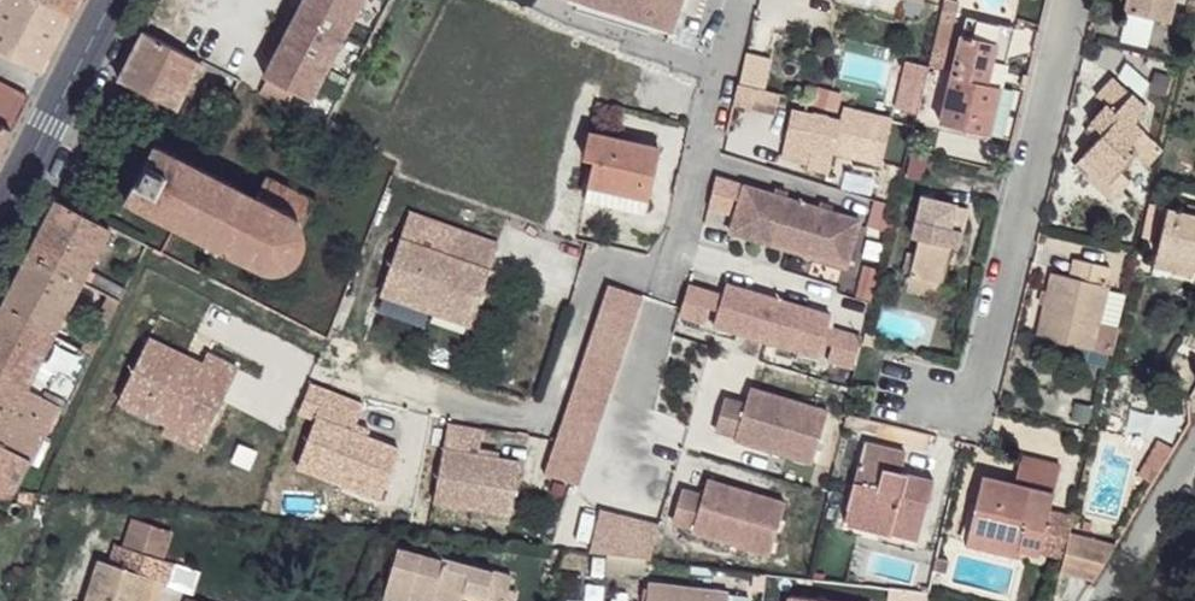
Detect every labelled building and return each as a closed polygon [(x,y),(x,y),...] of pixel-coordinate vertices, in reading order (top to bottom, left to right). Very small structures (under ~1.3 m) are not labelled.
[(43,72),(80,0),(0,0),(0,51),(43,72)] [(264,79),(310,103),(366,0),(307,0),(264,79)] [(670,30),(679,0),(575,0),(670,30)] [(1129,15),(1173,25),(1179,0),(1133,0),(1129,15)] [(966,16),(962,34),(996,43),(987,82),(1001,85),(1015,27),(966,16)] [(144,34),(122,80),(180,110),(200,75),(237,94),(243,84),(144,34)] [(962,34),(943,124),(989,135),(1001,85),(987,82),(996,43),(962,34)] [(781,88),(742,80),(737,100),(776,108),(781,88)] [(1087,157),(1113,182),(1140,154),(1133,145),(1144,133),(1137,124),(1149,111),(1115,80),(1097,99),(1107,109),(1091,127),(1103,139),(1087,157)] [(811,88),(817,89),(821,81),(812,81),(811,88)] [(13,131),(28,100),(0,86),(0,125),(13,131)] [(792,110),(786,139),(816,146),(813,162),(829,166),(833,150),(883,162),(894,117),(845,107),(841,121),(792,110)] [(13,131),(0,125),(0,156),(13,131)] [(786,139),(781,156),(813,162),(816,146),(786,139)] [(606,166),(597,201),(657,214),(670,155),(600,140),(595,164),(606,166)] [(324,208),(267,180),(256,196),(235,186),(235,183),(231,180),(228,182),(206,172),(207,168),(203,165),(201,169),(179,156),(180,153),(176,152),(173,155),(161,148),(162,144),(159,143),(157,146),(155,145),(154,149),(156,151),(147,166),(144,166),(137,181),(139,182),(131,198),(127,197),(126,200),(128,202),(128,204),(132,206),(132,204),(147,211),(146,213),(149,214),(152,214),(173,224),(172,227),(176,228),(179,226),(201,239),(200,242),(204,243),(205,241),(231,254),(229,257),(233,259),(234,257),(257,267),(257,270),(260,272),(261,270),(267,272),(278,273),(287,271),(296,267),(301,258),(304,252),(309,235),(324,208)] [(750,170),(743,200),(766,205),(762,222),(798,231),(809,183),(750,170)] [(809,183),(798,231),(833,238),(837,221),(861,226),(867,197),(809,183)] [(919,238),(911,275),(943,283),(949,256),(958,257),(966,220),(956,217),(960,203),(923,195),(913,236),(919,238)] [(743,200),(739,217),(762,222),(766,205),(743,200)] [(57,201),(30,253),(81,282),(108,296),(121,302),(127,292),(87,271),(110,226),(57,201)] [(960,203),(956,217),(966,220),(970,206),(960,203)] [(1171,208),(1164,239),(1183,244),(1186,236),(1194,238),(1194,214),(1188,212),(1171,208)] [(456,227),(413,212),(405,238),(447,253),(456,227)] [(837,221),(833,238),(857,244),(861,226),(837,221)] [(447,253),(405,238),(385,293),(435,310),(440,295),(481,309),(503,244),(456,227),(447,253)] [(1159,256),(1194,264),(1194,238),(1186,236),(1183,244),(1164,239),(1159,256)] [(133,238),(128,246),(147,255),(150,247),(133,238)] [(30,253),(3,308),(53,335),(81,282),(30,253)] [(1060,274),(1042,338),(1091,349),(1114,267),(1076,258),(1070,275),(1060,274)] [(911,275),(908,285),(940,292),(943,283),(911,275)] [(781,290),(727,278),(725,291),(721,307),(745,312),(742,326),(772,332),(781,290)] [(715,288),(690,283),(683,312),(708,318),(715,288)] [(725,291),(715,288),(708,318),(742,326),(745,312),(721,307),(725,291)] [(835,302),(781,290),(772,332),(802,339),(805,325),(828,330),(832,315),(835,302)] [(481,309),(440,295),(435,310),(475,324),(481,309)] [(640,313),(605,301),(549,473),(583,485),(640,313)] [(0,313),(0,372),(27,386),(53,335),(3,308),(0,313)] [(828,330),(805,325),(802,339),(835,346),(841,316),(832,315),(828,330)] [(867,322),(841,316),(835,346),(860,352),(867,322)] [(95,323),(86,338),(100,345),(108,330),(95,323)] [(86,338),(80,350),(83,352),(94,358),(100,345),(86,338)] [(152,338),(120,400),(168,424),(172,416),(207,434),(240,371),(209,355),(200,373),(185,365),(189,357),(152,338)] [(31,459),(37,448),(61,398),(52,393),(50,397),(27,386),(0,372),(0,443),(31,459)] [(833,397),(754,379),(750,396),(743,427),(742,432),(821,450),(833,397)] [(52,393),(61,398),(67,386),(58,382),(52,393)] [(750,396),(732,392),(724,423),(743,427),(750,396)] [(168,424),(164,432),(199,451),(207,434),(172,416),(168,424)] [(483,428),(447,424),(438,501),(482,506),(484,493),(518,498),(522,457),(479,453),(483,428)] [(1148,435),(1128,468),(1143,475),(1162,442),(1148,435)] [(871,441),(853,511),(897,521),(895,531),(923,538),(937,480),(904,470),(908,452),(871,441)] [(4,490),(16,491),(31,459),(0,443),(0,490),(4,490)] [(1020,449),(1013,481),(1053,491),(1062,459),(1020,449)] [(681,484),(668,521),(768,553),(786,498),(706,472),(700,491),(681,484)] [(978,501),(972,528),(999,534),(1000,530),(1022,536),(1021,546),(1040,551),(1053,491),(1013,481),(984,475),(978,501)] [(518,498),(484,493),(482,506),(516,510),(518,498)] [(587,542),(649,556),(658,519),(595,505),(587,542)] [(853,511),(850,520),(895,531),(897,521),(853,511)] [(972,528),(969,540),(1019,552),(1021,546),(1022,536),(1000,530),(999,534),(972,528)] [(1071,528),(1062,565),(1089,571),(1108,538),(1071,528)] [(383,597),(396,600),(451,600),(462,564),(444,560),(442,564),(396,551),(383,597)] [(106,559),(99,580),(113,585),(120,562),(106,559)] [(82,600),(141,600),(143,595),(156,599),(162,600),(170,600),(177,580),(164,575),(120,562),(113,585),(99,580),(90,577),(82,600)] [(451,600),(461,600),(463,593),(484,599),(484,600),(507,600),(513,580),(462,564),(451,600)] [(640,600),(726,600),(644,581),(640,600)] [(815,582),(815,594),(824,596),(825,583),(815,582)] [(863,600),(889,600),(891,589),(864,587),(863,600)] [(726,600),(746,600),(747,591),(727,590),(726,600)]
